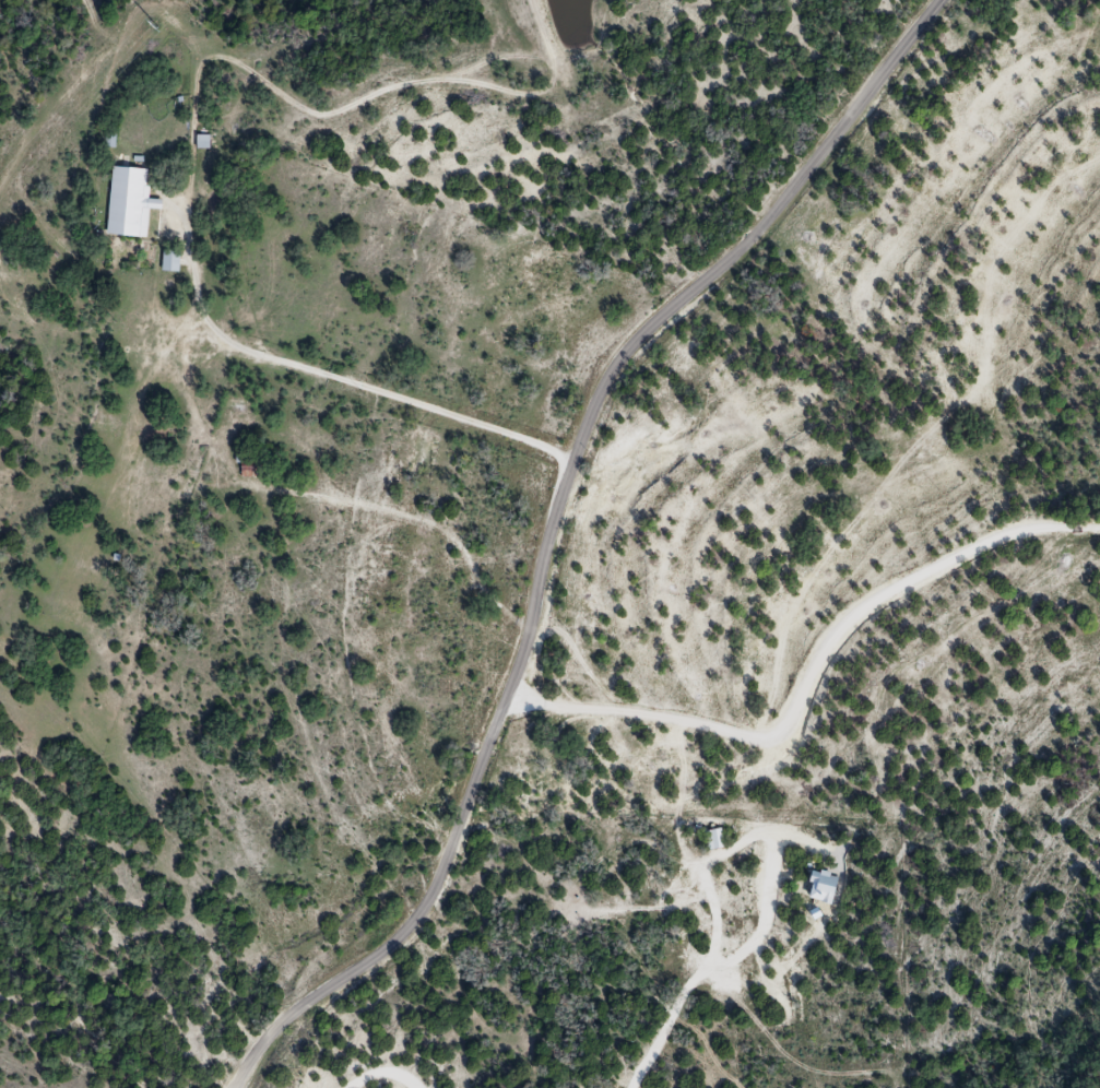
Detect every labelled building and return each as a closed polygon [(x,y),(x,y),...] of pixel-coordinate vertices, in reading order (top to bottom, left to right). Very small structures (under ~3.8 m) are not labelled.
[(146,237),(149,208),(161,209),(162,199),(145,198),(148,169),(112,166),(107,234),(146,237)] [(179,271),(179,250),(162,250),(162,271),(179,271)] [(239,475),(253,476),(254,462),(240,461),(239,475)]
